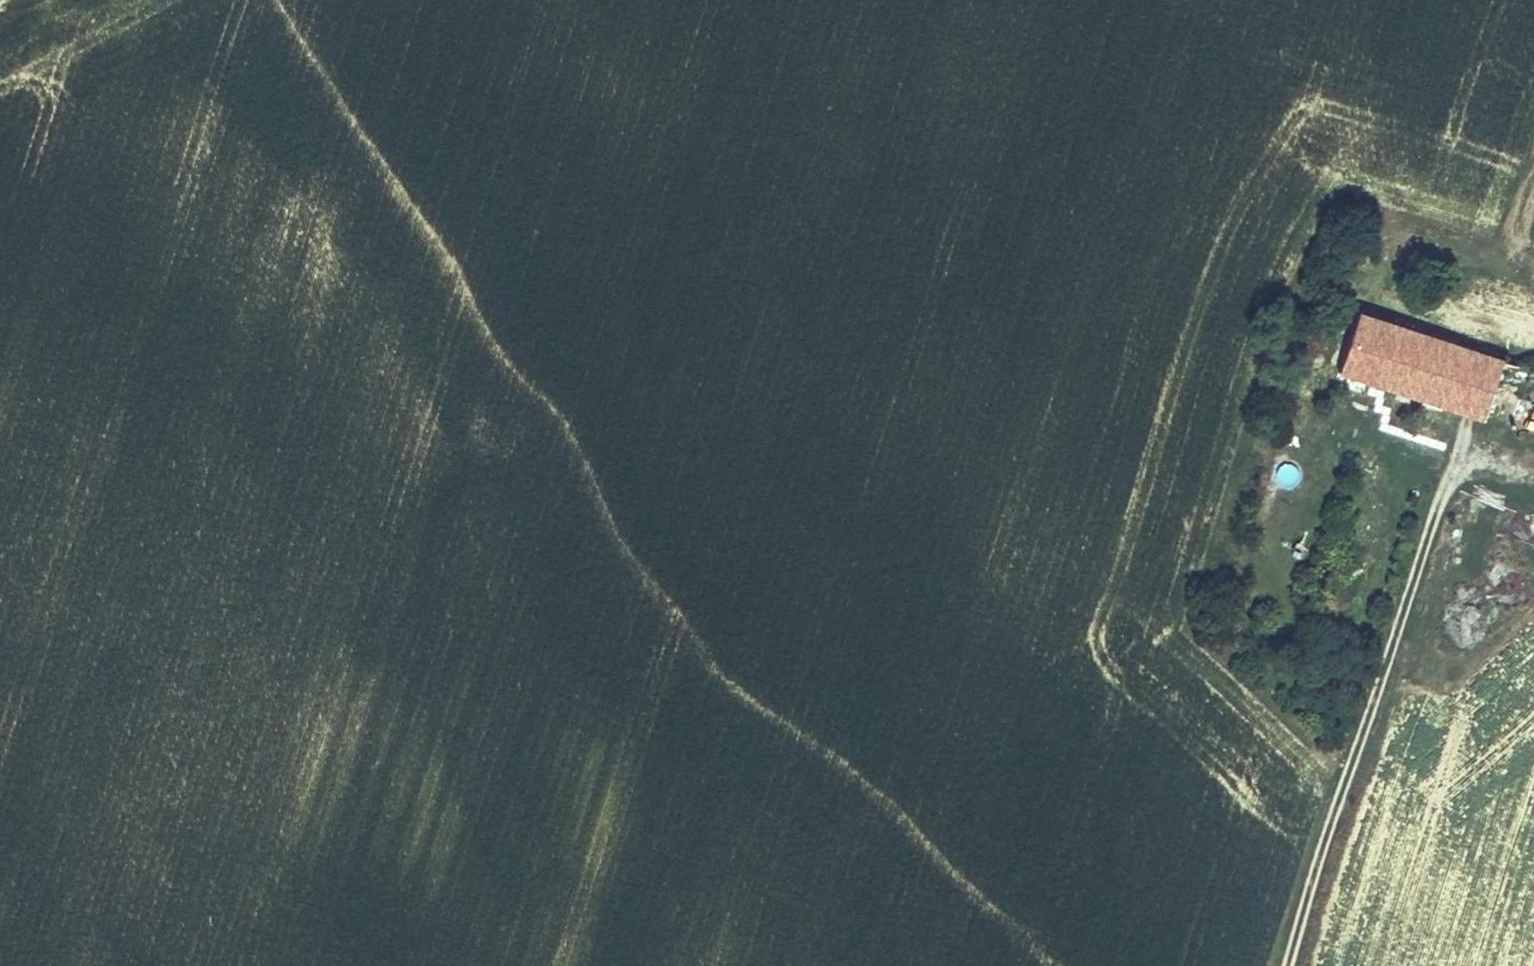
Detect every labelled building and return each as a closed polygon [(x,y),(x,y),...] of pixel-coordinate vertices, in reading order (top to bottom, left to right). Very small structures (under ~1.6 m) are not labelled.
[(1480,351),(1367,310),(1348,364),(1462,405),(1480,351)] [(1486,413),(1505,359),(1480,351),(1462,405),(1486,413)] [(1505,359),(1486,413),(1533,430),(1533,370),(1505,359)]
